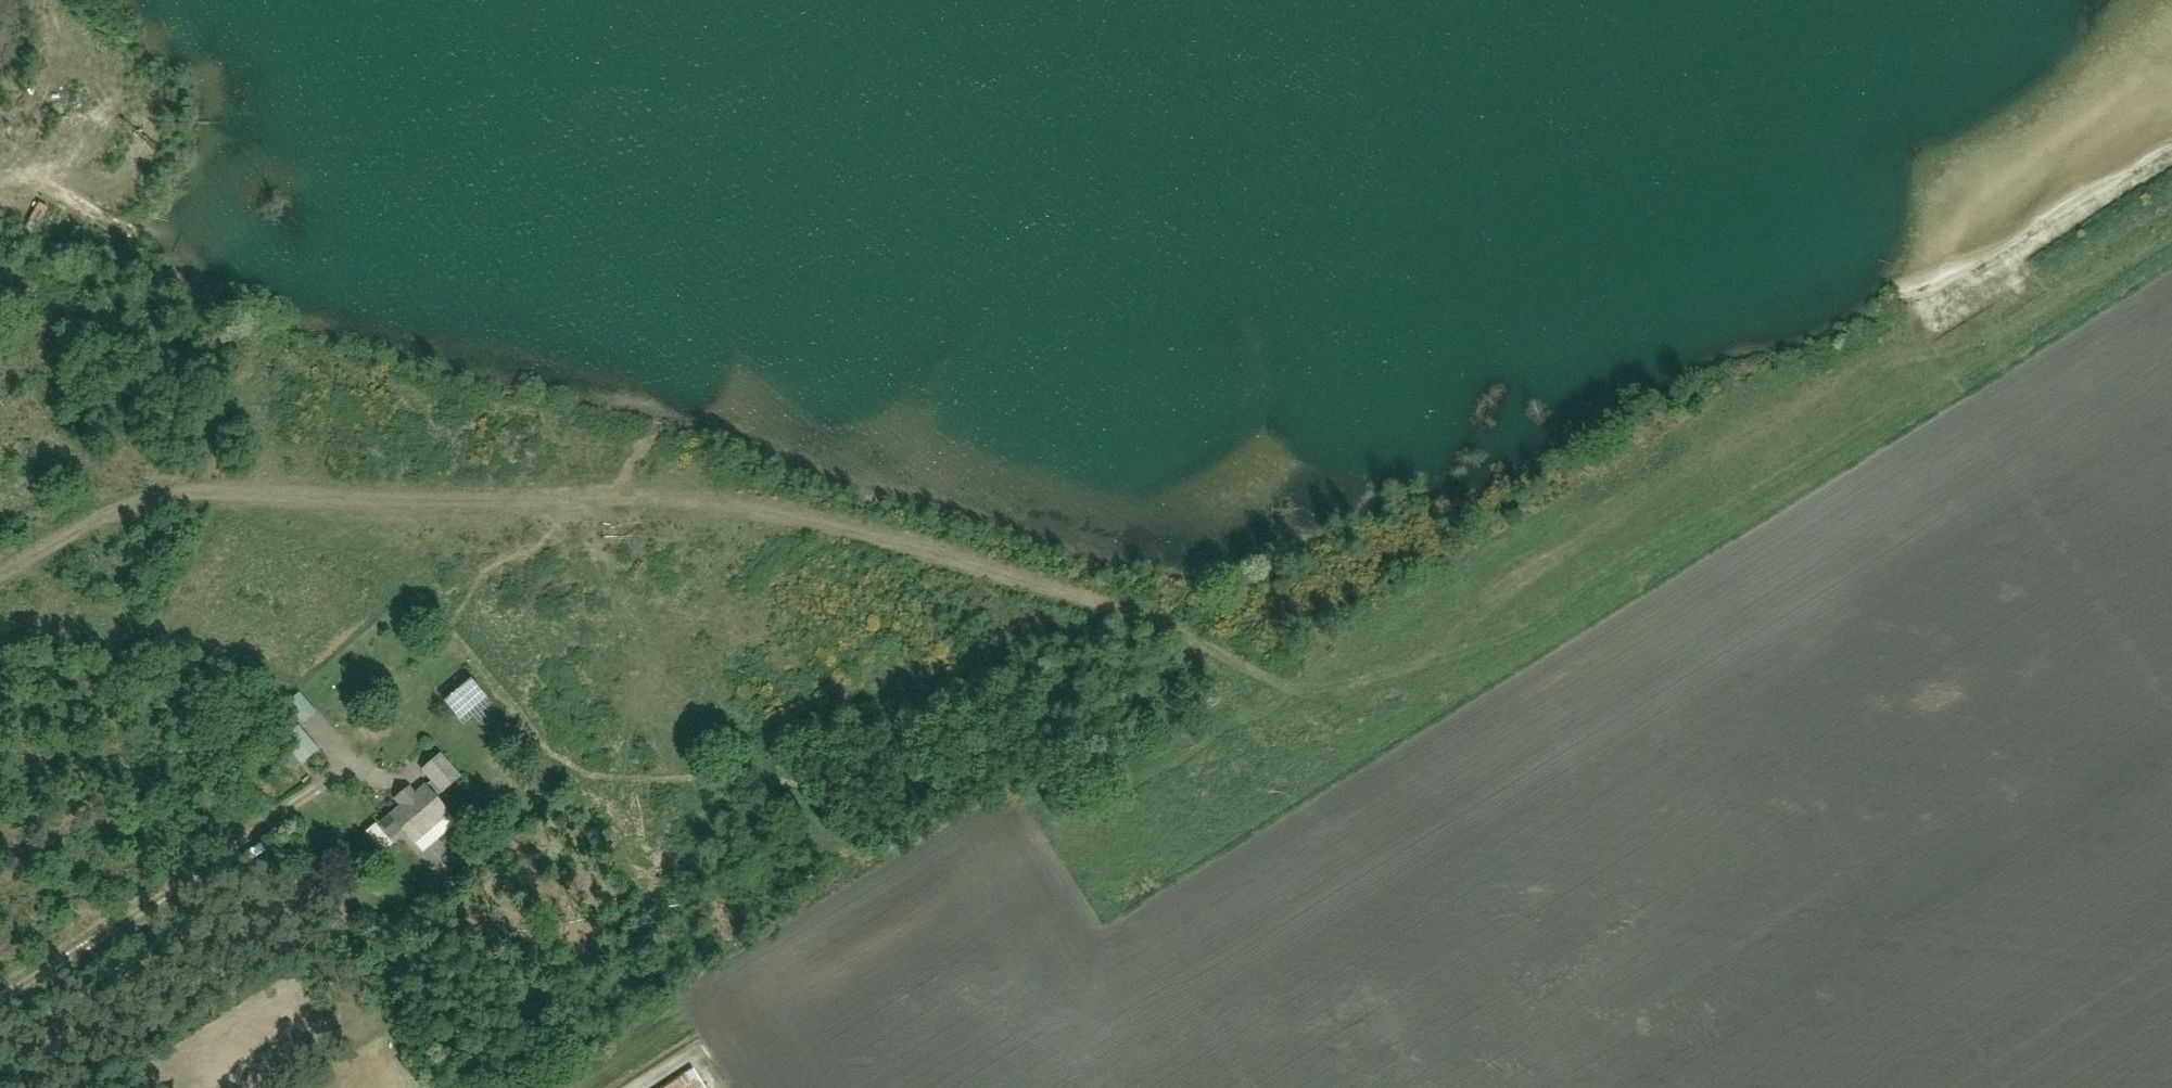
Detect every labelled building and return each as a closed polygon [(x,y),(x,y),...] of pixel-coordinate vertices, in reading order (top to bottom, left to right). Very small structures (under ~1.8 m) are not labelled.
[(471,679),(444,702),(459,719),(486,696),(471,679)] [(414,843),(431,828),(440,837),(456,823),(434,798),(440,792),(441,793),(459,777),(439,755),(421,771),(431,781),(415,796),(413,794),(409,794),(405,795),(402,798),(400,802),(400,806),(402,807),(381,826),(393,840),(403,831),(414,843)]
